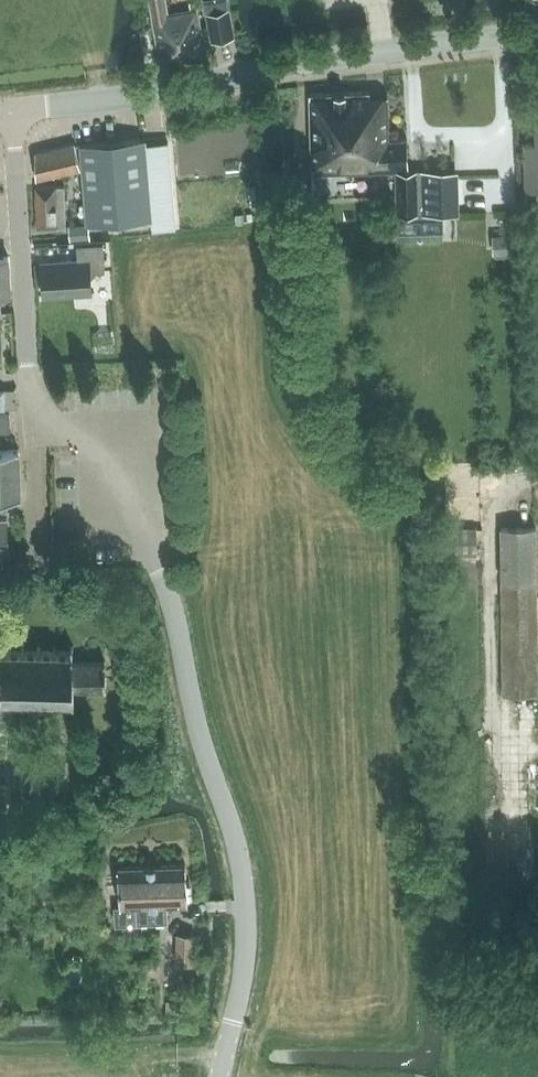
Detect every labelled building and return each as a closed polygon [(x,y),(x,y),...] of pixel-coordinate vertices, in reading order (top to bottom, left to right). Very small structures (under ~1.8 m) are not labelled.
[(153,20),(161,65),(206,57),(197,7),(195,8),(194,1),(187,2),(188,9),(167,13),(164,0),(150,0),(153,20)] [(209,11),(214,37),(234,33),(229,7),(209,11)] [(370,91),(310,94),(312,174),(396,172),(397,213),(459,212),(458,169),(408,170),(407,139),(389,140),(388,96),(370,96),(370,91)] [(80,144),(87,223),(152,217),(145,139),(80,144)] [(534,189),(533,236),(537,236),(537,142),(530,142),(527,189),(534,189)] [(35,152),(36,179),(81,168),(74,143),(35,152)] [(65,185),(36,186),(37,227),(66,226),(65,185)] [(442,218),(397,219),(398,237),(443,236),(442,218)] [(495,221),(497,244),(523,241),(520,218),(495,221)] [(69,241),(89,240),(87,225),(68,226),(69,241)] [(105,270),(103,243),(77,245),(78,259),(42,261),(44,295),(91,292),(90,271),(105,270)] [(1,315),(0,301),(2,301),(8,294),(8,292),(10,292),(8,256),(0,257),(0,315),(1,315)] [(5,407),(16,407),(15,387),(4,388),(0,388),(0,407),(5,407)] [(21,497),(19,449),(0,450),(0,498),(21,497)] [(8,517),(7,517),(6,505),(0,505),(0,588),(10,587),(9,561),(12,561),(12,550),(9,550),(8,517)] [(502,694),(518,694),(537,694),(535,527),(500,527),(502,694)] [(23,700),(22,705),(26,705),(27,700),(38,701),(38,705),(42,705),(42,701),(54,701),(54,705),(58,705),(58,701),(71,702),(71,705),(74,705),(73,688),(102,687),(102,688),(106,687),(105,661),(102,661),(74,662),(74,646),(70,646),(70,650),(57,650),(57,646),(53,646),(53,650),(41,650),(41,646),(37,646),(37,650),(25,650),(25,646),(22,646),(22,650),(8,650),(8,646),(4,646),(4,650),(0,650),(0,700),(23,700)] [(186,864),(118,867),(121,906),(135,905),(136,922),(152,921),(168,920),(167,903),(188,902),(186,864)] [(196,933),(176,933),(175,962),(196,962),(196,933)]
